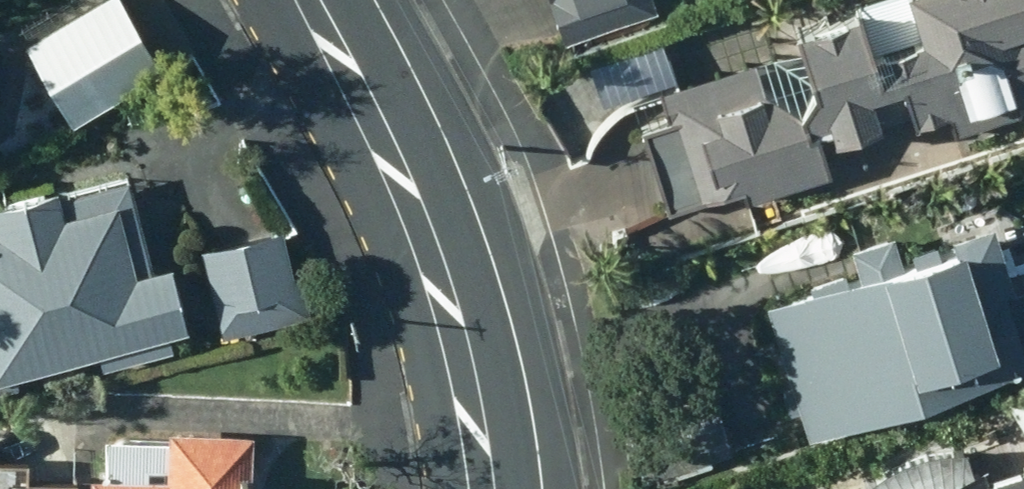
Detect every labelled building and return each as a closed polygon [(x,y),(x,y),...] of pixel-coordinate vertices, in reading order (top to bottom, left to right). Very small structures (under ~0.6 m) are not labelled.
[(29,40),(74,113),(157,66),(119,0),(99,0),(29,40)] [(653,0),(552,0),(566,38),(655,6),(653,0)] [(924,36),(884,47),(870,1),(803,21),(818,73),(804,105),(766,88),(752,58),(654,87),(663,117),(642,124),(665,204),(742,182),(746,196),(830,171),(817,127),(833,122),(838,135),(947,102),(955,128),(1013,110),(1009,97),(1023,92),(1023,0),(914,0),(924,36)] [(57,183),(0,197),(0,380),(16,376),(13,361),(95,340),(101,361),(171,343),(166,322),(184,318),(168,259),(135,267),(116,194),(63,208),(57,183)] [(201,246),(222,332),(308,311),(299,273),(290,275),(279,228),(201,246)] [(1023,358),(1023,350),(985,230),(765,297),(804,425),(1023,358)] [(649,481),(734,453),(711,381),(626,411),(649,481)] [(252,429),(167,426),(166,475),(87,472),(86,488),(249,488),(252,429)] [(903,488),(1023,488),(1023,450),(903,488)] [(84,476),(0,472),(0,488),(84,488),(84,476)]
